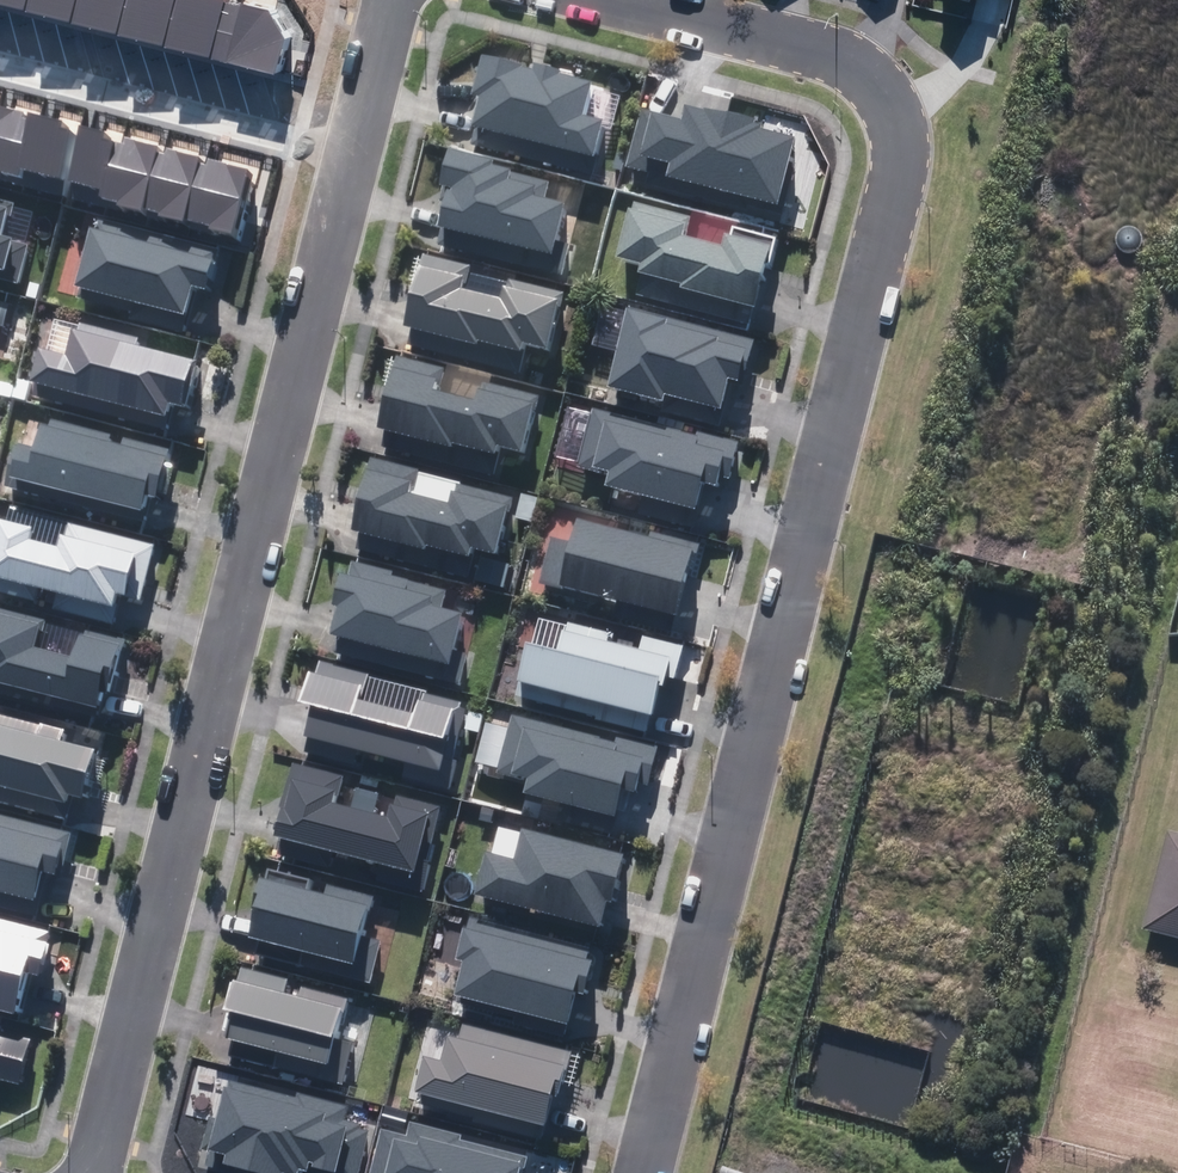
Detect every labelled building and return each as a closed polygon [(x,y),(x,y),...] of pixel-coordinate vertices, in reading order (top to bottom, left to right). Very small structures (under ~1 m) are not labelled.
[(25,11),(28,0),(0,0),(0,5),(25,11)] [(25,11),(74,24),(81,0),(28,0),(25,11)] [(74,24),(120,36),(129,0),(81,0),(74,24)] [(120,36),(167,48),(180,0),(129,0),(120,36)] [(167,48),(213,60),(228,0),(180,0),(167,48)] [(230,0),(228,0),(213,60),(274,76),(284,38),(269,10),(230,0)] [(479,144),(600,175),(612,129),(593,124),(601,90),(571,82),(572,78),(545,71),(544,77),(493,64),(483,103),(489,105),(486,116),(479,144)] [(0,106),(0,173),(26,179),(42,117),(0,106)] [(752,207),(786,215),(804,143),(772,135),(773,131),(692,111),(689,123),(667,117),(647,112),(631,179),(752,209),(752,207)] [(84,128),(42,117),(26,179),(68,190),(70,183),(84,128)] [(102,133),(84,128),(70,183),(97,190),(95,198),(107,201),(121,145),(100,139),(102,133)] [(124,137),(121,145),(107,201),(142,210),(157,152),(158,146),(124,137)] [(165,154),(157,152),(142,210),(183,221),(184,216),(198,162),(200,156),(167,147),(165,154)] [(444,240),(567,271),(574,246),(563,243),(573,206),(548,200),(553,182),(499,168),(500,162),(454,150),(444,188),(456,191),(448,223),(444,240)] [(204,163),(198,162),(184,216),(209,223),(208,226),(233,233),(250,166),(206,155),(204,163)] [(636,297),(756,328),(760,313),(764,314),(768,300),(784,240),(738,229),(735,240),(732,240),(730,250),(693,241),(699,217),(640,202),(624,267),(643,272),(636,297)] [(25,284),(35,244),(17,240),(23,215),(0,210),(0,278),(25,284)] [(87,292),(197,320),(200,308),(204,291),(217,294),(227,253),(105,221),(87,292)] [(412,342),(524,370),(531,343),(555,349),(570,291),(515,278),(510,300),(470,290),(477,264),(427,252),(420,277),(425,279),(418,309),(413,328),(415,329),(412,342)] [(668,410),(723,424),(729,400),(735,379),(746,382),(758,337),(636,306),(615,388),(670,402),(668,410)] [(44,387),(177,422),(179,414),(181,408),(198,412),(209,368),(146,352),(149,342),(89,326),(80,363),(52,356),(44,387)] [(386,444),(498,473),(505,445),(529,452),(544,394),(489,380),(484,402),(444,392),(451,367),(401,355),(394,380),(399,381),(390,420),(387,431),(389,431),(386,444)] [(613,508),(698,528),(703,503),(707,486),(722,489),(725,477),(733,479),(741,445),(700,435),(699,441),(685,437),(686,433),(596,412),(582,472),(614,480),(611,491),(616,492),(613,508)] [(14,493),(152,527),(155,513),(158,500),(167,502),(176,464),(173,462),(175,454),(132,444),(130,452),(117,448),(119,438),(58,423),(56,431),(52,430),(47,452),(25,447),(14,493)] [(359,545),(471,573),(478,546),(502,552),(516,494),(462,481),(456,503),(417,493),(423,467),(374,455),(367,480),(372,482),(366,508),(360,531),(362,532),(359,545)] [(118,626),(122,612),(129,614),(130,608),(132,600),(148,604),(164,545),(16,506),(13,510),(10,509),(0,547),(0,596),(46,608),(49,594),(64,598),(61,611),(118,626)] [(543,585),(684,617),(688,600),(699,552),(586,526),(581,545),(554,539),(543,585)] [(344,625),(340,639),(347,641),(344,651),(465,683),(472,658),(462,656),(472,616),(446,610),(451,593),(399,579),(401,573),(359,562),(355,579),(352,579),(343,611),(347,612),(344,625)] [(134,641),(95,632),(88,661),(48,652),(56,619),(0,606),(0,700),(96,723),(98,715),(104,717),(106,710),(110,711),(112,702),(114,695),(121,696),(134,641)] [(655,718),(663,721),(666,708),(670,693),(676,694),(686,653),(651,644),(648,658),(618,650),(621,637),(541,618),(534,648),(529,647),(516,701),(651,734),(655,718)] [(407,778),(455,790),(462,764),(455,763),(470,704),(434,695),(435,690),(325,663),(314,707),(324,709),(320,725),(317,739),(410,763),(407,778)] [(78,800),(93,804),(105,756),(70,746),(73,733),(0,714),(0,788),(76,808),(77,804),(78,800)] [(550,820),(614,836),(618,820),(624,821),(627,808),(632,791),(642,793),(649,766),(656,768),(661,746),(618,735),(616,744),(518,718),(504,772),(536,780),(532,795),(555,801),(550,820)] [(431,892),(438,863),(435,862),(448,809),(405,798),(399,821),(341,807),(349,776),(302,764),(287,823),(279,855),(431,892)] [(48,906),(52,889),(56,875),(70,879),(82,836),(0,815),(0,893),(48,906)] [(487,899),(611,930),(615,912),(617,905),(623,907),(635,859),(534,834),(526,865),(497,858),(487,899)] [(1177,941),(1177,838),(1169,836),(1144,933),(1177,941)] [(255,947),(374,977),(385,936),(369,932),(379,892),(331,880),(329,889),(315,885),(317,875),(274,864),(271,876),(269,876),(265,891),(270,892),(261,926),(255,947)] [(32,1018),(40,989),(47,961),(60,964),(65,947),(51,943),(54,933),(0,919),(0,1009),(32,1018)] [(465,998),(578,1026),(582,1011),(587,993),(594,995),(602,965),(595,964),(598,951),(480,921),(477,932),(474,931),(466,964),(473,966),(465,998)] [(232,1052),(347,1081),(358,1039),(341,1035),(352,995),(309,984),(306,994),(287,989),(290,976),(248,965),(237,1006),(242,1007),(237,1030),(235,1035),(236,1035),(232,1052)] [(29,1085),(39,1043),(10,1036),(12,1024),(0,1021),(0,1078),(29,1085)] [(426,1107),(549,1140),(554,1124),(556,1125),(559,1113),(564,1094),(569,1095),(579,1054),(469,1025),(465,1040),(460,1039),(454,1064),(436,1060),(427,1095),(429,1097),(426,1107)] [(372,1128),(359,1124),(361,1118),(349,1115),(353,1099),(304,1087),(302,1094),(234,1077),(217,1146),(234,1151),(232,1159),(255,1165),(254,1172),(258,1172),(291,1172),(292,1170),(305,1172),(306,1172),(308,1166),(334,1172),(361,1172),(372,1128)] [(528,1169),(530,1171),(533,1158),(465,1141),(467,1136),(415,1123),(411,1137),(387,1131),(376,1172),(527,1172),(528,1169)]
